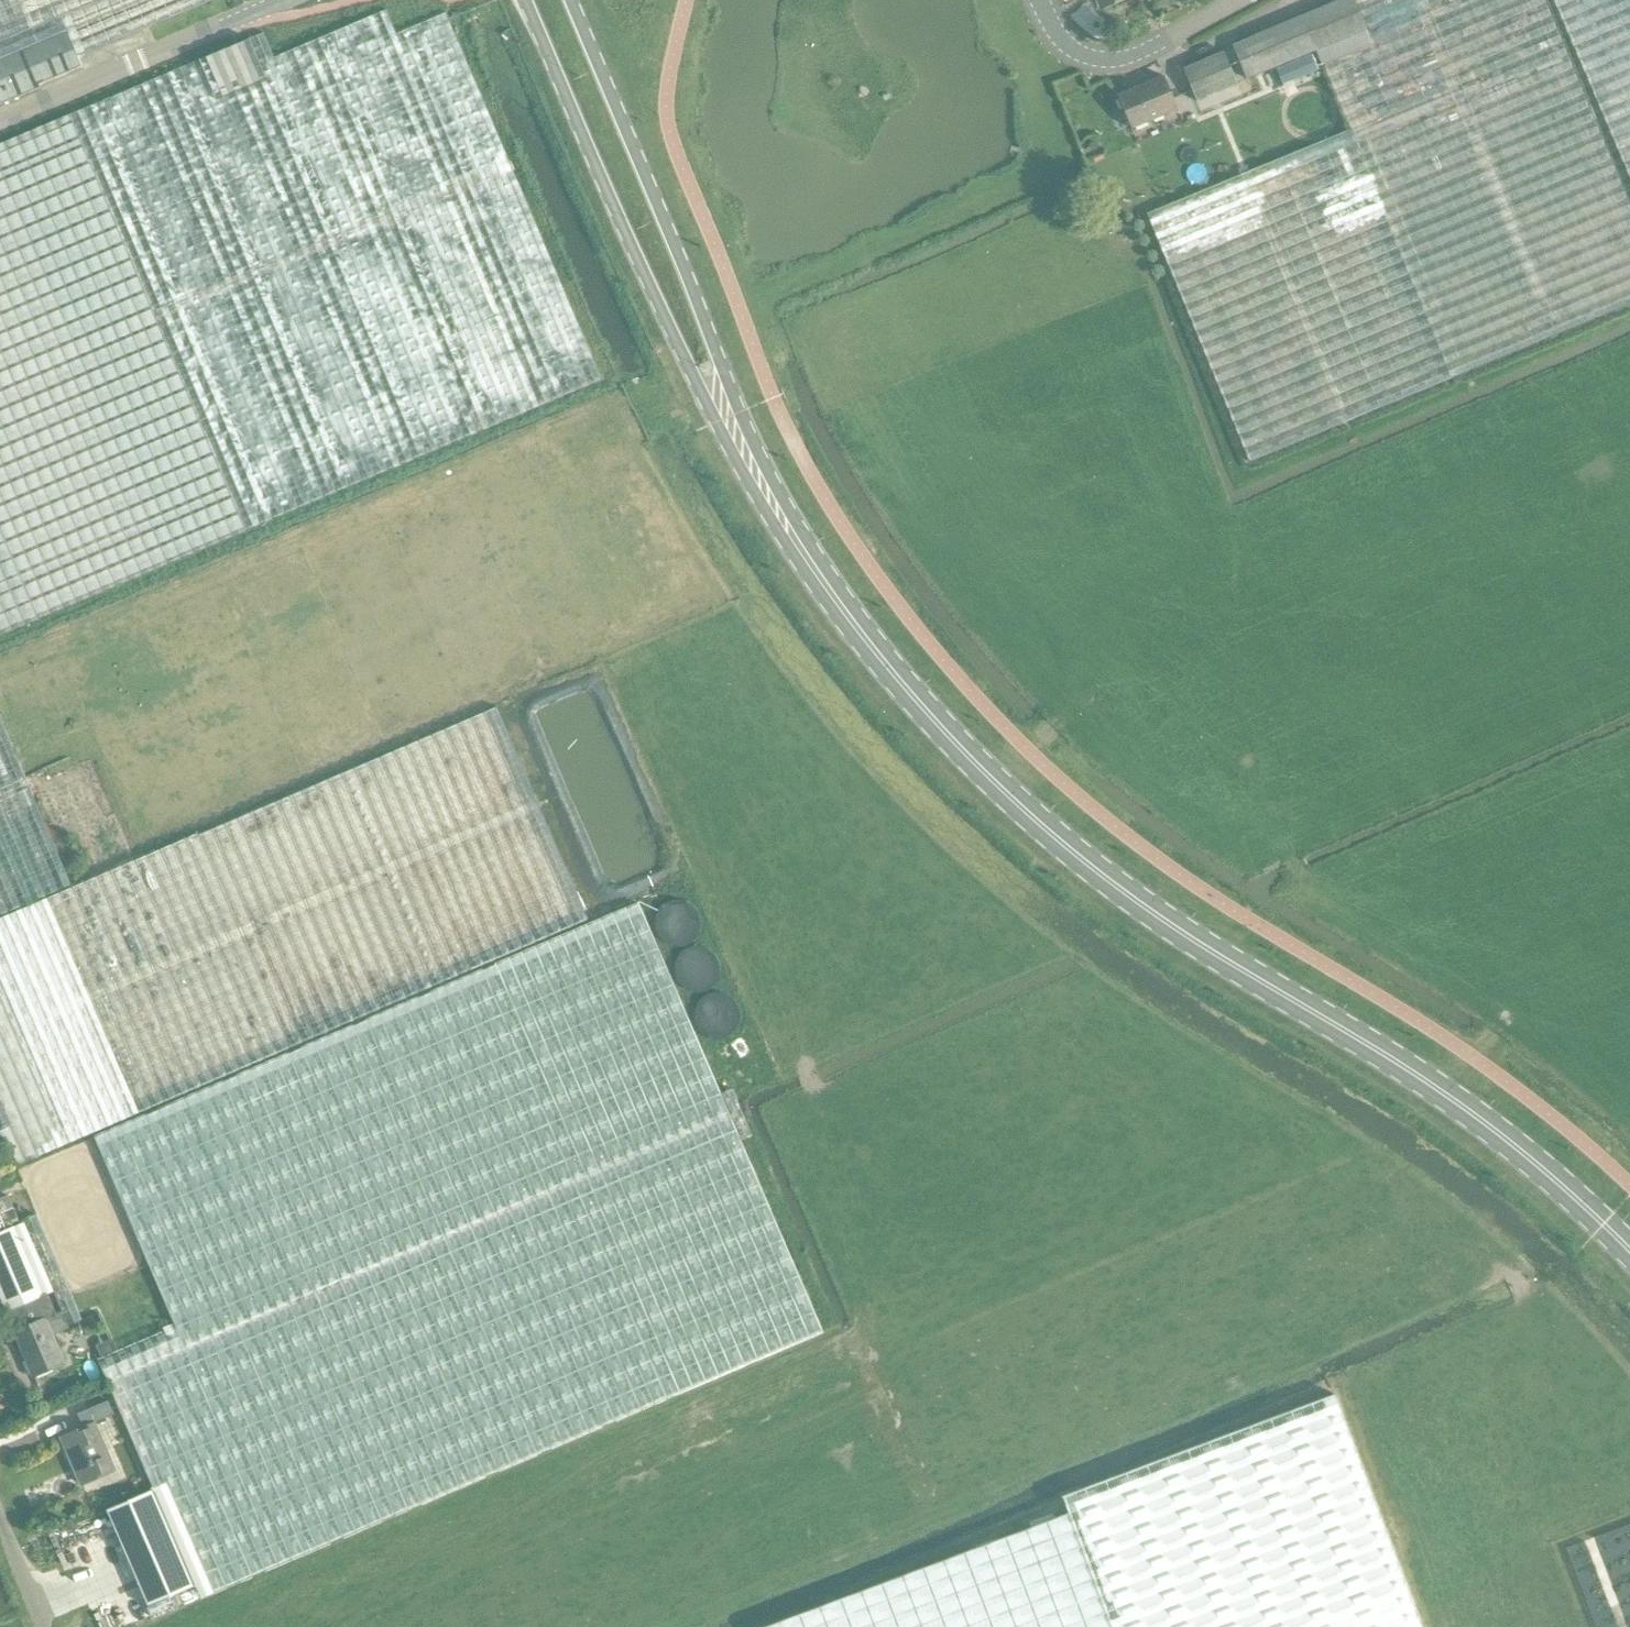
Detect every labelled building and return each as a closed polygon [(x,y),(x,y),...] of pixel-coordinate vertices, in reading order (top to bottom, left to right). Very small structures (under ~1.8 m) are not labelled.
[(40,88),(39,84),(81,67),(77,57),(145,29),(215,0),(0,0),(0,105),(40,88)] [(1545,0),(1354,0),(1372,44),(1321,65),(1349,131),(1148,214),(1249,462),(1629,304),(1629,206),(1545,0)] [(1232,46),(1246,79),(1292,60),(1295,67),(1318,58),(1321,65),(1372,44),(1354,0),(1342,0),(1291,21),(1232,46)] [(1629,179),(1629,0),(1553,0),(1629,179)] [(0,144),(0,636),(602,379),(446,12),(397,33),(387,9),(274,57),(264,33),(250,38),(267,78),(217,100),(199,60),(0,144)] [(250,38),(246,40),(199,60),(217,100),(267,78),(250,38)] [(1224,51),(1182,68),(1196,101),(1237,84),(1224,51)] [(1165,77),(1118,96),(1132,129),(1178,110),(1165,77)] [(196,833),(0,918),(0,1135),(14,1167),(587,920),(496,707),(198,835),(197,833),(196,833)] [(0,717),(0,915),(72,884),(0,717)] [(483,969),(94,1135),(176,1327),(99,1360),(153,1488),(143,1491),(106,1508),(149,1606),(195,1586),(200,1598),(201,1599),(824,1332),(638,902),(483,969)] [(17,1216),(8,1193),(0,1197),(0,1213),(5,1225),(13,1222),(19,1220),(17,1216)] [(15,1331),(35,1376),(65,1363),(52,1332),(82,1321),(37,1214),(23,1220),(24,1222),(14,1226),(0,1232),(0,1294),(7,1311),(15,1331)] [(1333,1393),(1062,1495),(1069,1513),(782,1619),(761,1626),(1420,1626),(1333,1393)] [(116,1471),(95,1422),(115,1413),(110,1401),(80,1414),(86,1428),(63,1438),(83,1485),(116,1471)]
